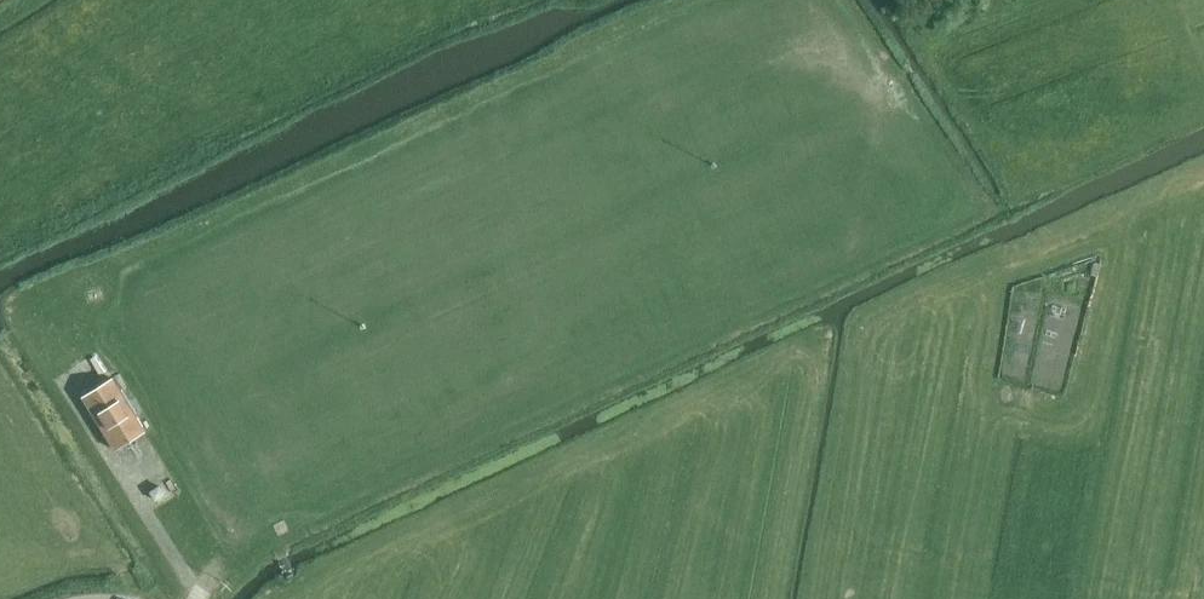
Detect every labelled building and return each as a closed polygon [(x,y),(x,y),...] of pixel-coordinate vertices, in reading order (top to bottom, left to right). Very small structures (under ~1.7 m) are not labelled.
[(120,376),(84,398),(115,451),(153,428),(120,376)] [(161,488),(149,494),(155,503),(166,497),(161,488)]
